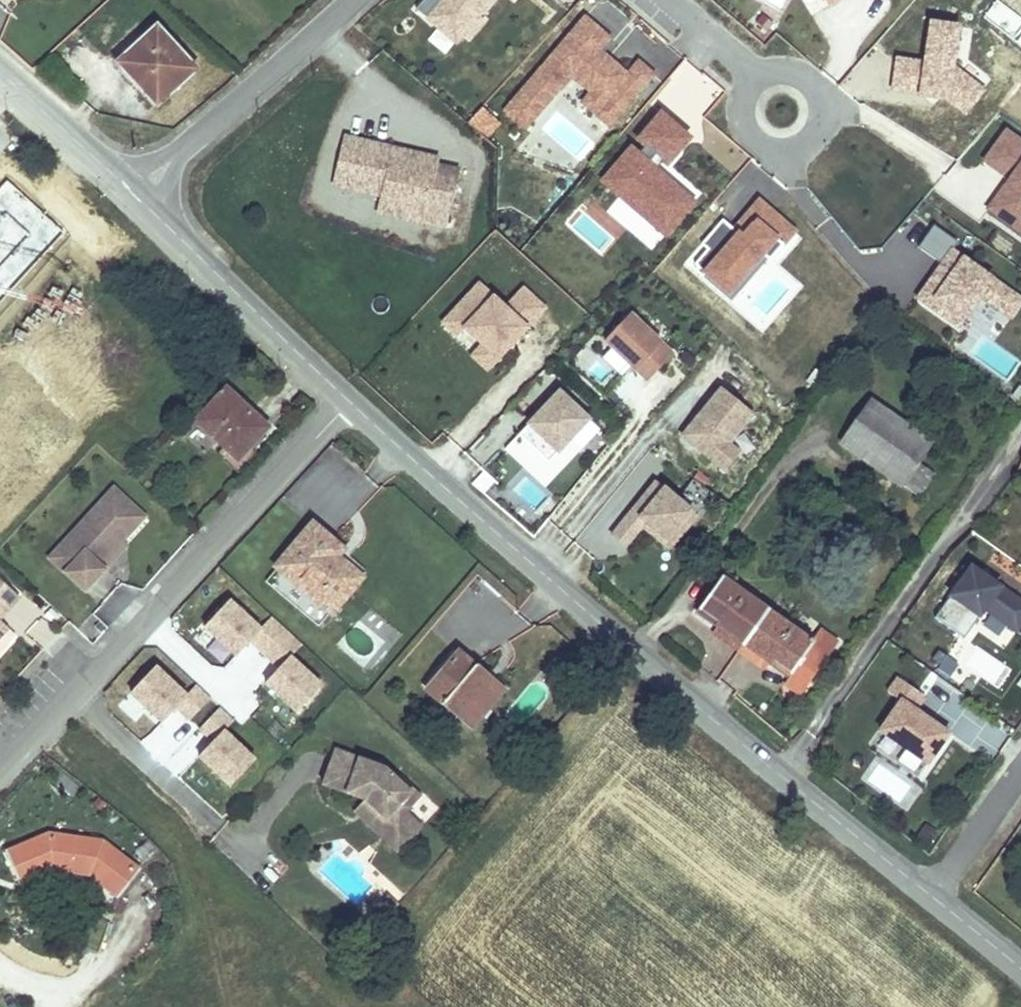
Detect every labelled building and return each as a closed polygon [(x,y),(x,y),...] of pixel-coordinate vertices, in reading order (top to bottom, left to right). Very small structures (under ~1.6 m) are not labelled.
[(415,9),(434,25),(440,17),(443,15),(465,34),(469,37),(483,20),(479,16),(492,0),(423,0),(415,9)] [(808,11),(824,2),(823,0),(802,0),(808,11)] [(440,17),(434,25),(457,44),(465,34),(443,15),(440,17)] [(766,30),(772,23),(762,15),(756,22),(766,30)] [(609,38),(584,18),(505,111),(525,128),(571,74),(592,91),(582,102),(609,125),(652,74),(638,62),(627,75),(602,54),(598,50),(609,38)] [(957,27),(931,23),(925,63),(898,60),(893,88),(921,92),(920,95),(922,95),(940,97),(947,99),(964,113),(982,91),(951,67),(957,27)] [(196,74),(152,26),(116,58),(160,106),(196,74)] [(602,54),(613,42),(609,38),(598,50),(602,54)] [(940,97),(922,95),(933,105),(940,97)] [(655,104),(596,180),(617,196),(605,212),(653,250),(696,195),(662,169),(691,132),(655,104)] [(1005,131),(985,161),(1010,178),(1000,193),(1008,199),(997,214),(1020,231),(1020,230),(1020,143),(1005,131)] [(436,158),(345,138),(335,184),(383,195),(425,204),(423,211),(446,216),(456,168),(435,164),(436,158)] [(1000,193),(989,208),(997,214),(1008,199),(1000,193)] [(727,297),(795,230),(759,194),(728,226),(724,222),(688,257),(727,297)] [(423,211),(425,204),(383,195),(380,212),(421,221),(423,211)] [(444,226),(446,216),(423,211),(421,221),(444,226)] [(958,243),(933,225),(918,247),(941,264),(935,272),(939,274),(928,290),(925,287),(917,298),(958,326),(979,296),(996,308),(1009,290),(952,251),(958,243)] [(935,272),(925,287),(928,290),(939,274),(935,272)] [(504,308),(478,284),(442,322),(457,336),(464,328),(482,345),(498,359),(511,344),(507,340),(513,334),(517,338),(545,308),(523,288),(504,308)] [(996,308),(1010,318),(1020,303),(1020,299),(1009,290),(996,308)] [(673,354),(630,313),(604,340),(611,347),(631,365),(647,381),(673,354)] [(507,340),(511,344),(517,338),(513,334),(507,340)] [(566,352),(573,358),(581,349),(574,343),(566,352)] [(482,345),(472,356),(487,370),(498,359),(482,345)] [(631,365),(611,347),(601,358),(621,376),(631,365)] [(688,367),(695,360),(685,351),(679,358),(688,367)] [(868,448),(898,405),(870,385),(840,428),(868,448)] [(225,389),(196,422),(237,460),(265,430),(252,418),(254,416),(225,389)] [(751,415),(721,390),(684,435),(724,468),(737,452),(727,444),(751,415)] [(588,419),(558,392),(518,435),(547,462),(588,419)] [(932,429),(898,405),(868,448),(903,471),(932,429)] [(267,427),(255,415),(254,416),(252,418),(265,430),(267,427)] [(692,512),(656,482),(612,535),(625,545),(644,522),(669,541),(692,512)] [(146,517),(115,488),(69,537),(85,552),(65,572),(85,591),(105,569),(101,565),(124,541),(146,517)] [(312,526),(278,567),(331,611),(359,578),(334,557),(340,549),(312,526)] [(85,552),(69,537),(50,558),(65,572),(85,552)] [(128,545),(124,541),(101,565),(105,569),(128,545)] [(934,617),(964,637),(984,608),(1016,631),(1020,624),(1020,601),(971,566),(934,617)] [(730,643),(754,609),(709,576),(687,605),(705,619),(702,622),(706,625),(730,643)] [(18,597),(0,581),(0,617),(18,597)] [(294,646),(266,620),(258,629),(229,604),(209,627),(236,652),(247,639),(277,666),(261,684),(294,714),(321,684),(291,657),(294,646)] [(799,643),(754,609),(730,643),(759,663),(763,658),(777,669),(775,671),(777,673),(794,685),(815,654),(799,643)] [(730,643),(706,625),(701,632),(726,649),(730,643)] [(7,628),(0,636),(0,653),(15,636),(7,628)] [(808,632),(799,643),(815,654),(824,643),(808,632)] [(755,661),(730,643),(726,649),(750,668),(755,661)] [(495,699),(500,693),(472,669),(474,667),(458,653),(426,691),(471,727),(495,699)] [(503,689),(474,666),(474,667),(472,669),(500,693),(503,689)] [(210,696),(196,683),(185,695),(155,667),(132,692),(161,718),(174,703),(190,718),(210,696)] [(787,693),(794,685),(777,673),(771,681),(787,693)] [(925,697),(898,678),(888,693),(900,701),(879,731),(927,764),(948,734),(915,710),(925,697)] [(222,730),(232,718),(218,705),(198,727),(214,741),(200,756),(229,782),(252,757),(222,730)] [(197,748),(156,725),(143,749),(184,772),(197,748)] [(387,768),(339,751),(327,788),(365,801),(371,806),(363,814),(379,829),(385,823),(390,823),(403,836),(417,822),(409,814),(424,798),(400,777),(398,778),(387,768)] [(860,779),(907,810),(922,787),(875,757),(860,779)] [(403,836),(390,823),(385,823),(379,829),(363,814),(371,806),(365,801),(354,813),(399,855),(423,828),(417,822),(403,836)] [(48,835),(6,853),(18,883),(54,868),(88,873),(118,897),(138,871),(102,842),(48,835)]
